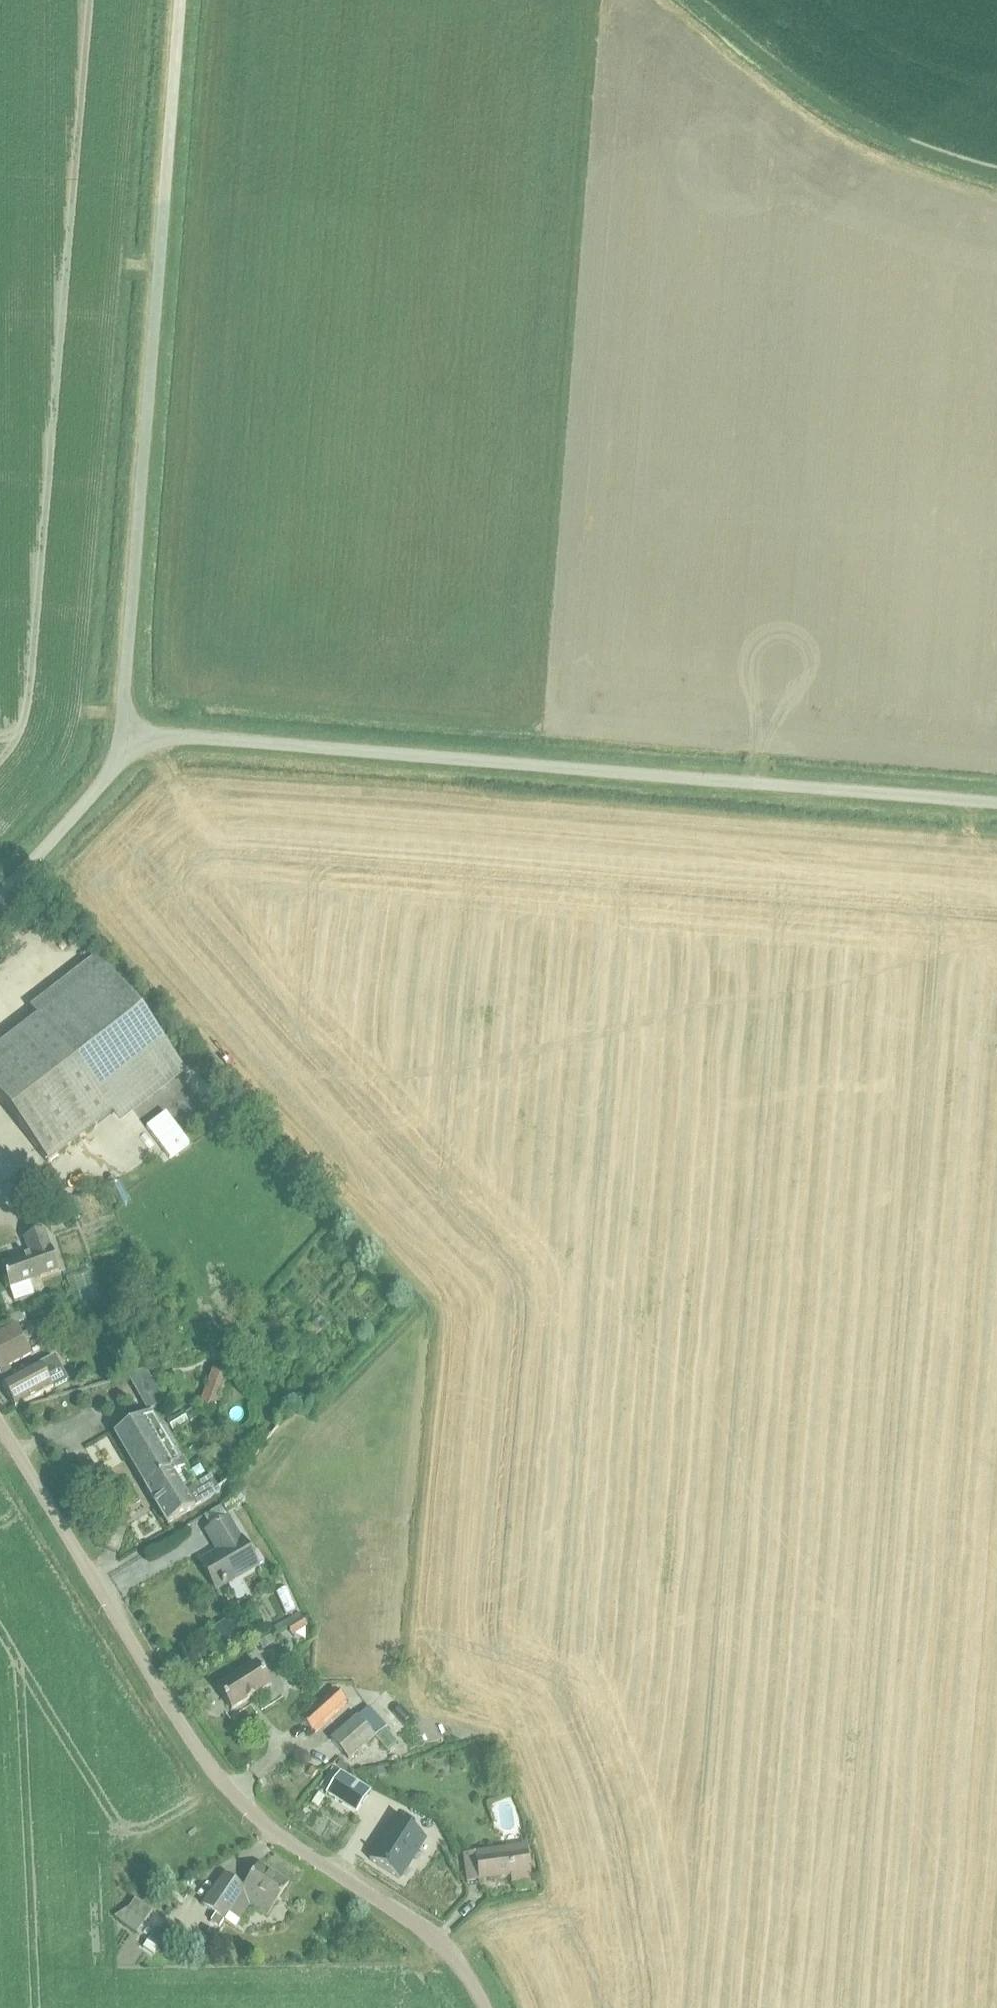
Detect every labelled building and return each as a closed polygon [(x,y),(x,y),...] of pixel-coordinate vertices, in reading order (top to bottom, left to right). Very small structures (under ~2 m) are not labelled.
[(173,1066),(99,970),(0,1046),(0,1105),(46,1164),(173,1066)] [(51,1234),(66,1228),(58,1203),(43,1209),(51,1234)] [(28,1256),(1,1266),(15,1303),(33,1296),(28,1283),(58,1271),(43,1230),(21,1238),(28,1256)] [(0,1287),(0,1307),(10,1303),(4,1286),(0,1287)] [(319,1317),(303,1334),(311,1342),(327,1325),(319,1317)] [(1,1371),(19,1361),(31,1355),(26,1347),(21,1336),(15,1326),(0,1334),(0,1368),(1,1371)] [(29,1332),(21,1336),(26,1347),(35,1342),(29,1332)] [(67,1381),(60,1369),(57,1362),(55,1357),(8,1382),(6,1383),(3,1385),(9,1397),(15,1408),(35,1397),(52,1388),(53,1388),(55,1387),(67,1381)] [(225,1376),(212,1372),(200,1406),(212,1411),(225,1376)] [(147,1373),(127,1378),(149,1412),(165,1403),(147,1373)] [(148,1413),(111,1435),(140,1485),(163,1523),(215,1492),(206,1477),(182,1492),(171,1472),(184,1464),(180,1457),(176,1459),(160,1433),(164,1431),(161,1426),(157,1428),(148,1413)] [(219,1549),(195,1563),(212,1591),(256,1565),(262,1562),(256,1552),(250,1555),(240,1538),(239,1539),(227,1519),(204,1533),(209,1542),(214,1540),(219,1549)] [(285,1627),(300,1618),(297,1613),(272,1627),(275,1633),(285,1627)] [(300,1618),(285,1627),(291,1636),(305,1628),(300,1618)] [(221,1645),(237,1635),(228,1621),(212,1631),(221,1645)] [(273,1645),(269,1638),(257,1644),(262,1652),(273,1645)] [(253,1663),(215,1687),(230,1710),(268,1687),(253,1663)] [(319,1703),(300,1721),(311,1733),(330,1715),(346,1700),(335,1688),(319,1703)] [(369,1706),(331,1739),(349,1760),(375,1738),(387,1753),(399,1743),(386,1728),(388,1727),(369,1706)] [(399,1706),(392,1712),(402,1725),(410,1718),(399,1706)] [(314,1766),(308,1772),(312,1777),(318,1770),(314,1766)] [(367,1772),(369,1781),(384,1777),(381,1768),(367,1772)] [(349,1794),(363,1803),(370,1793),(341,1774),(327,1796),(342,1805),(349,1794)] [(410,1863),(426,1839),(396,1820),(370,1860),(400,1879),(410,1863)] [(473,1851),(461,1853),(466,1881),(478,1879),(478,1880),(510,1874),(511,1881),(531,1878),(525,1842),(473,1850),(473,1851)] [(235,1928),(249,1906),(267,1917),(288,1884),(259,1864),(242,1888),(225,1875),(202,1905),(214,1914),(210,1920),(220,1927),(224,1921),(235,1928)] [(136,1900),(128,1910),(144,1923),(152,1913),(136,1900)]
